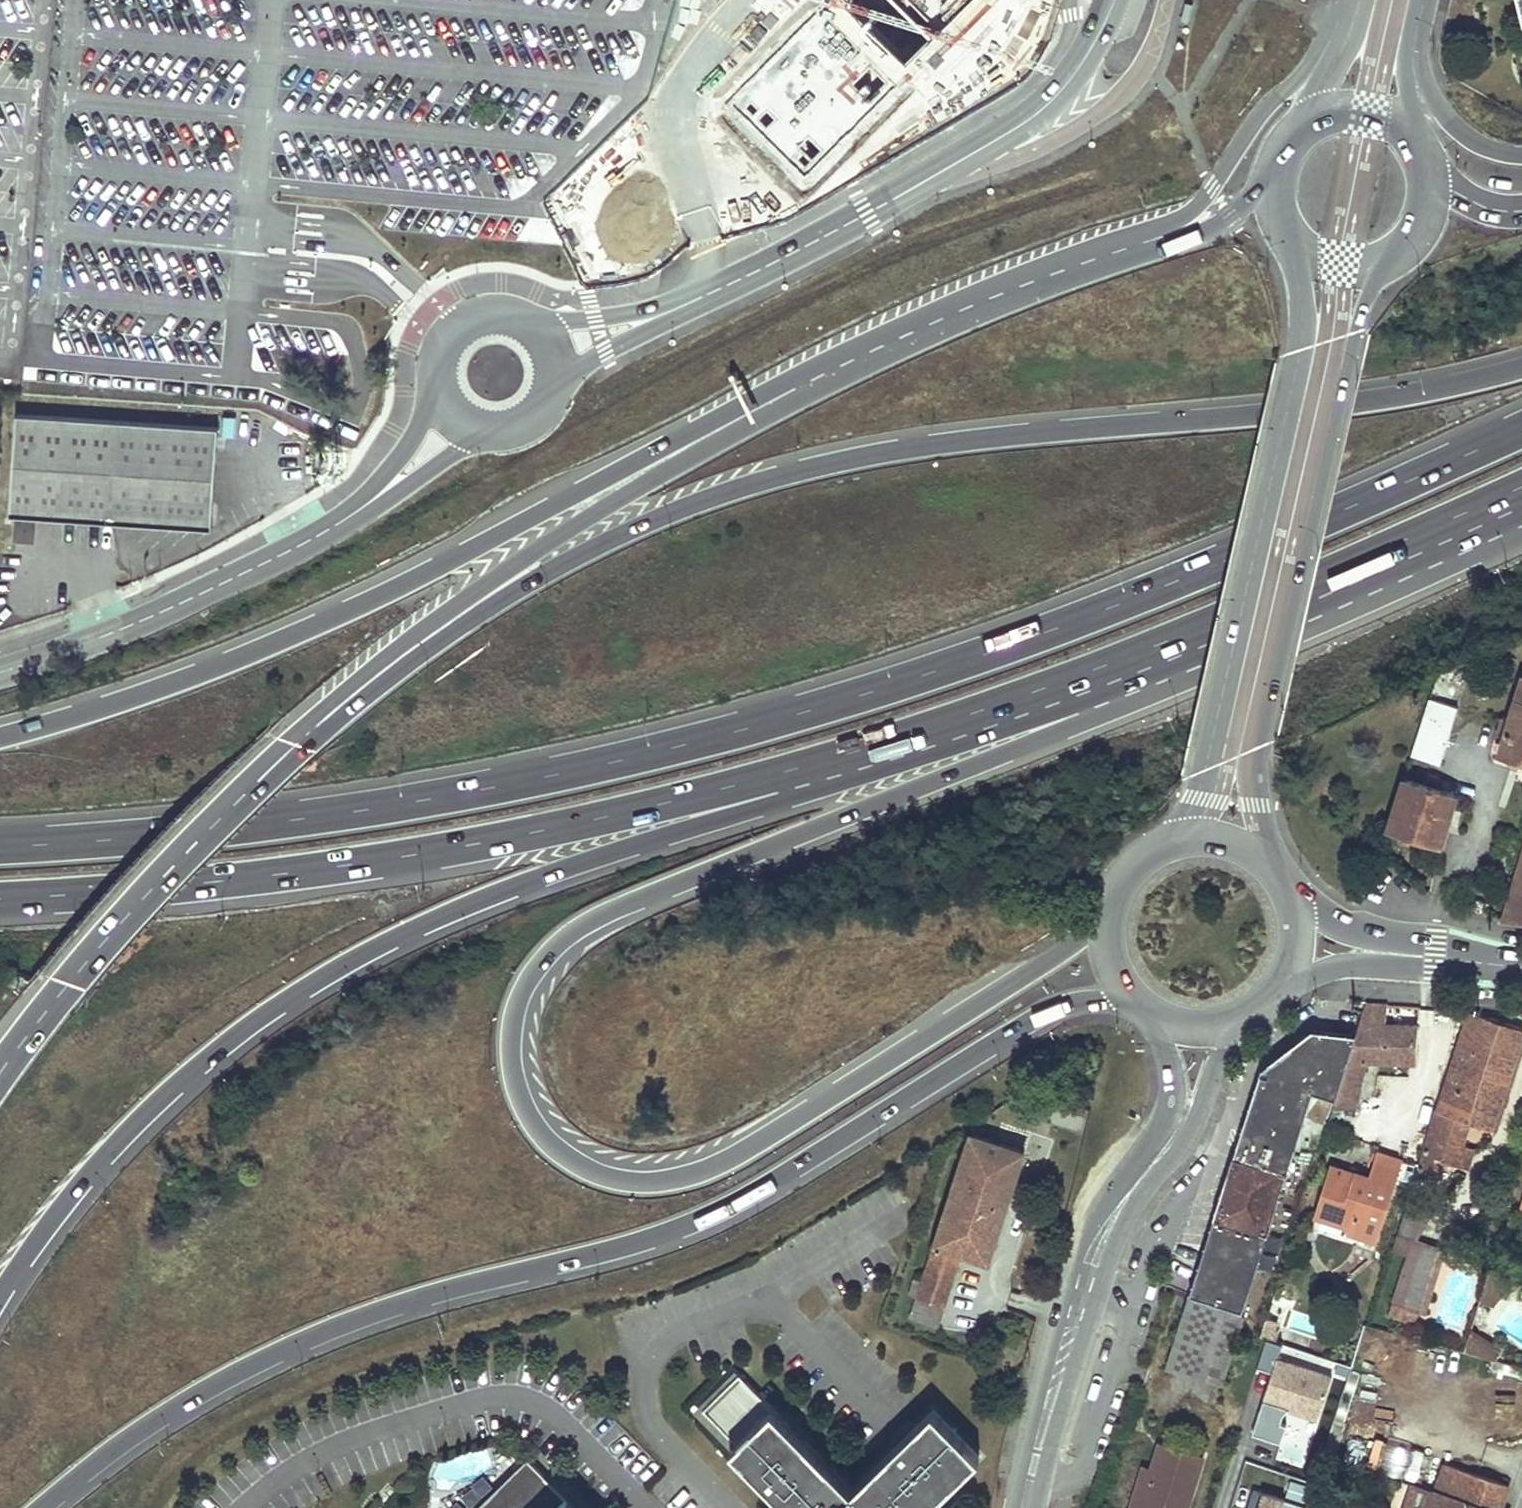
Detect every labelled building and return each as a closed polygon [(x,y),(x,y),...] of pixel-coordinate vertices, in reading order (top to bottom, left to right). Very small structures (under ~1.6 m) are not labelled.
[(16,413),(9,514),(110,521),(117,419),(16,413)] [(219,426),(117,419),(110,521),(212,527),(219,426)] [(1499,753),(1521,759),(1521,676),(1509,718),(1504,735),(1499,753)] [(1430,698),(1411,755),(1439,764),(1458,707),(1430,698)] [(1497,733),(1504,735),(1509,718),(1502,716),(1497,733)] [(1404,778),(1389,826),(1440,843),(1455,794),(1404,778)] [(1502,920),(1521,921),(1521,853),(1502,920)] [(1416,1025),(1385,1025),(1387,1006),(1364,1004),(1355,1033),(1338,1088),(1334,1101),(1354,1107),(1357,1097),(1361,1098),(1369,1048),(1416,1062),(1416,1025)] [(1517,1043),(1521,1028),(1469,1011),(1436,1109),(1435,1108),(1422,1151),(1433,1154),(1442,1157),(1441,1161),(1461,1166),(1467,1145),(1462,1144),(1469,1121),(1489,1127),(1517,1043)] [(1355,1033),(1315,1021),(1264,1065),(1313,1080),(1338,1088),(1355,1033)] [(1489,1127),(1495,1129),(1521,1048),(1521,1045),(1517,1043),(1489,1127)] [(1313,1080),(1264,1065),(1248,1113),(1275,1121),(1277,1117),(1282,1118),(1289,1098),(1305,1103),(1313,1080)] [(1275,1121),(1248,1113),(1214,1218),(1224,1220),(1215,1246),(1235,1252),(1226,1279),(1198,1268),(1189,1295),(1212,1303),(1238,1310),(1239,1312),(1305,1103),(1289,1098),(1282,1118),(1277,1117),(1275,1121)] [(988,1262),(1024,1151),(970,1132),(922,1281),(914,1279),(909,1296),(916,1298),(909,1319),(937,1327),(962,1252),(988,1262)] [(1468,1168),(1475,1148),(1467,1145),(1461,1166),(1468,1168)] [(1372,1240),(1399,1159),(1375,1151),(1366,1176),(1337,1167),(1332,1185),(1323,1182),(1313,1215),(1352,1229),(1350,1234),(1372,1240)] [(1433,1154),(1422,1151),(1418,1170),(1428,1173),(1433,1154)] [(1408,1203),(1392,1249),(1407,1255),(1414,1239),(1430,1211),(1408,1203)] [(1224,1220),(1214,1218),(1198,1268),(1226,1279),(1235,1252),(1215,1246),(1224,1220)] [(1418,1311),(1437,1248),(1414,1239),(1407,1255),(1388,1316),(1414,1324),(1418,1311)] [(1437,1248),(1418,1311),(1425,1313),(1444,1251),(1437,1248)] [(1519,1274),(1491,1271),(1482,1302),(1493,1307),(1503,1294),(1518,1289),(1519,1274)] [(1183,1313),(1237,1331),(1242,1317),(1239,1312),(1238,1310),(1212,1303),(1189,1295),(1183,1313)] [(1216,1344),(1231,1350),(1237,1331),(1183,1313),(1166,1369),(1203,1381),(1216,1344)] [(1469,1331),(1464,1348),(1497,1357),(1501,1340),(1469,1331)] [(1282,1345),(1266,1340),(1257,1368),(1273,1374),(1254,1436),(1281,1445),(1287,1428),(1281,1426),(1284,1416),(1289,1411),(1318,1421),(1332,1377),(1278,1359),(1282,1345)] [(1203,1381),(1221,1386),(1231,1350),(1216,1344),(1203,1381)] [(773,1405),(735,1367),(693,1408),(731,1447),(773,1405)] [(731,1447),(792,1507),(927,1507),(983,1453),(937,1407),(857,1485),(836,1465),(775,1404),(773,1405),(731,1447)] [(1202,1455),(1160,1441),(1152,1467),(1140,1507),(1186,1507),(1202,1455)] [(528,1457),(474,1507),(562,1507),(573,1498),(566,1490),(563,1493),(528,1457)] [(1152,1467),(1143,1465),(1129,1507),(1140,1507),(1152,1467)] [(1433,1491),(1413,1485),(1404,1507),(1428,1507),(1433,1491)] [(1253,1489),(1247,1507),(1306,1507),(1307,1506),(1253,1489)] [(1433,1491),(1428,1507),(1494,1507),(1433,1491)] [(573,1498),(562,1507),(583,1507),(573,1498)]
